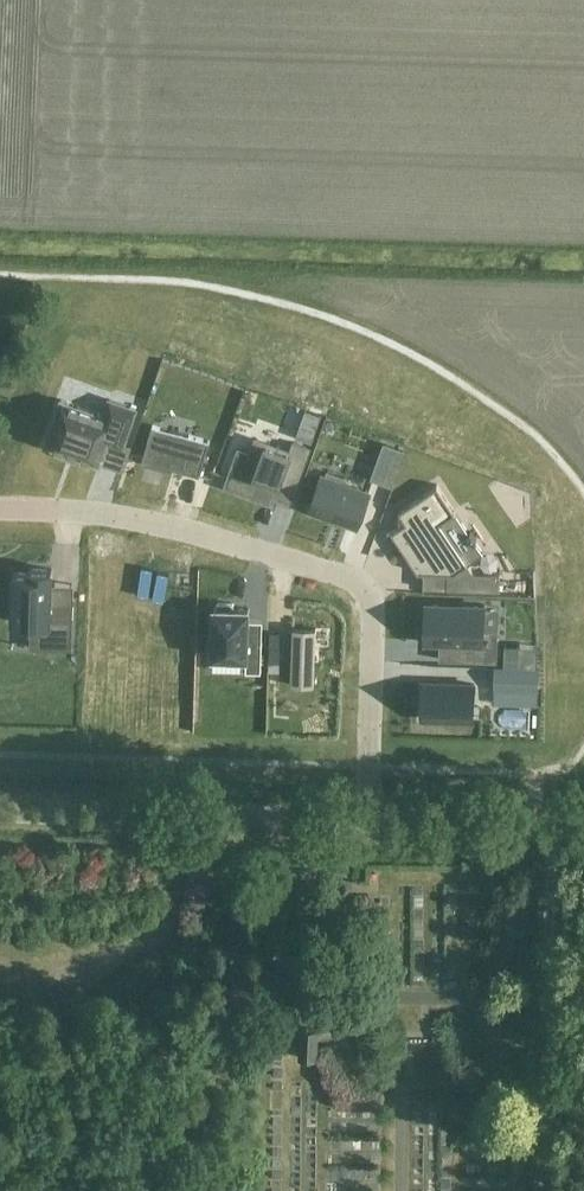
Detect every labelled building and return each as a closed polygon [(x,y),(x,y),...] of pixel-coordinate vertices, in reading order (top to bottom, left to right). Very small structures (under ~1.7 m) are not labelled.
[(46,442),(45,444),(47,445),(47,444),(98,462),(98,463),(100,464),(100,462),(100,461),(100,460),(107,441),(123,446),(124,444),(136,408),(109,399),(104,414),(63,400),(63,399),(61,398),(61,400),(61,401),(46,442)] [(153,425),(142,462),(171,470),(173,467),(200,475),(209,441),(153,425)] [(239,450),(226,486),(269,501),(275,484),(279,486),(283,476),(298,481),(310,448),(294,443),(290,452),(257,440),(251,455),(239,450)] [(321,475),(309,510),(357,527),(369,492),(343,483),(345,478),(328,472),(326,477),(321,475)] [(406,521),(391,531),(399,542),(418,571),(424,571),(448,572),(447,588),(499,590),(500,572),(474,571),(468,562),(483,552),(475,540),(477,539),(471,530),(469,531),(437,484),(399,510),(406,521)] [(14,571),(13,621),(32,622),(31,647),(71,648),(73,603),(51,602),(52,583),(52,568),(30,567),(29,572),(14,571)] [(140,580),(138,646),(159,647),(159,664),(190,665),(191,631),(174,631),(175,588),(140,587),(141,580),(140,580)] [(214,607),(212,655),(247,656),(246,670),(261,671),(262,641),(247,641),(248,619),(249,608),(234,608),(234,603),(217,603),(217,607),(214,607)] [(426,604),(425,641),(440,642),(465,643),(465,660),(498,661),(499,629),(484,629),(485,606),(426,604)] [(292,628),(290,685),(314,685),(316,628),(292,628)] [(271,633),(270,646),(279,647),(279,634),(271,633)] [(495,667),(495,689),(539,690),(539,668),(495,667)] [(423,682),(422,718),(473,720),(475,684),(423,682)] [(316,1058),(317,1035),(318,1030),(301,1029),(301,1058),(316,1058)]
